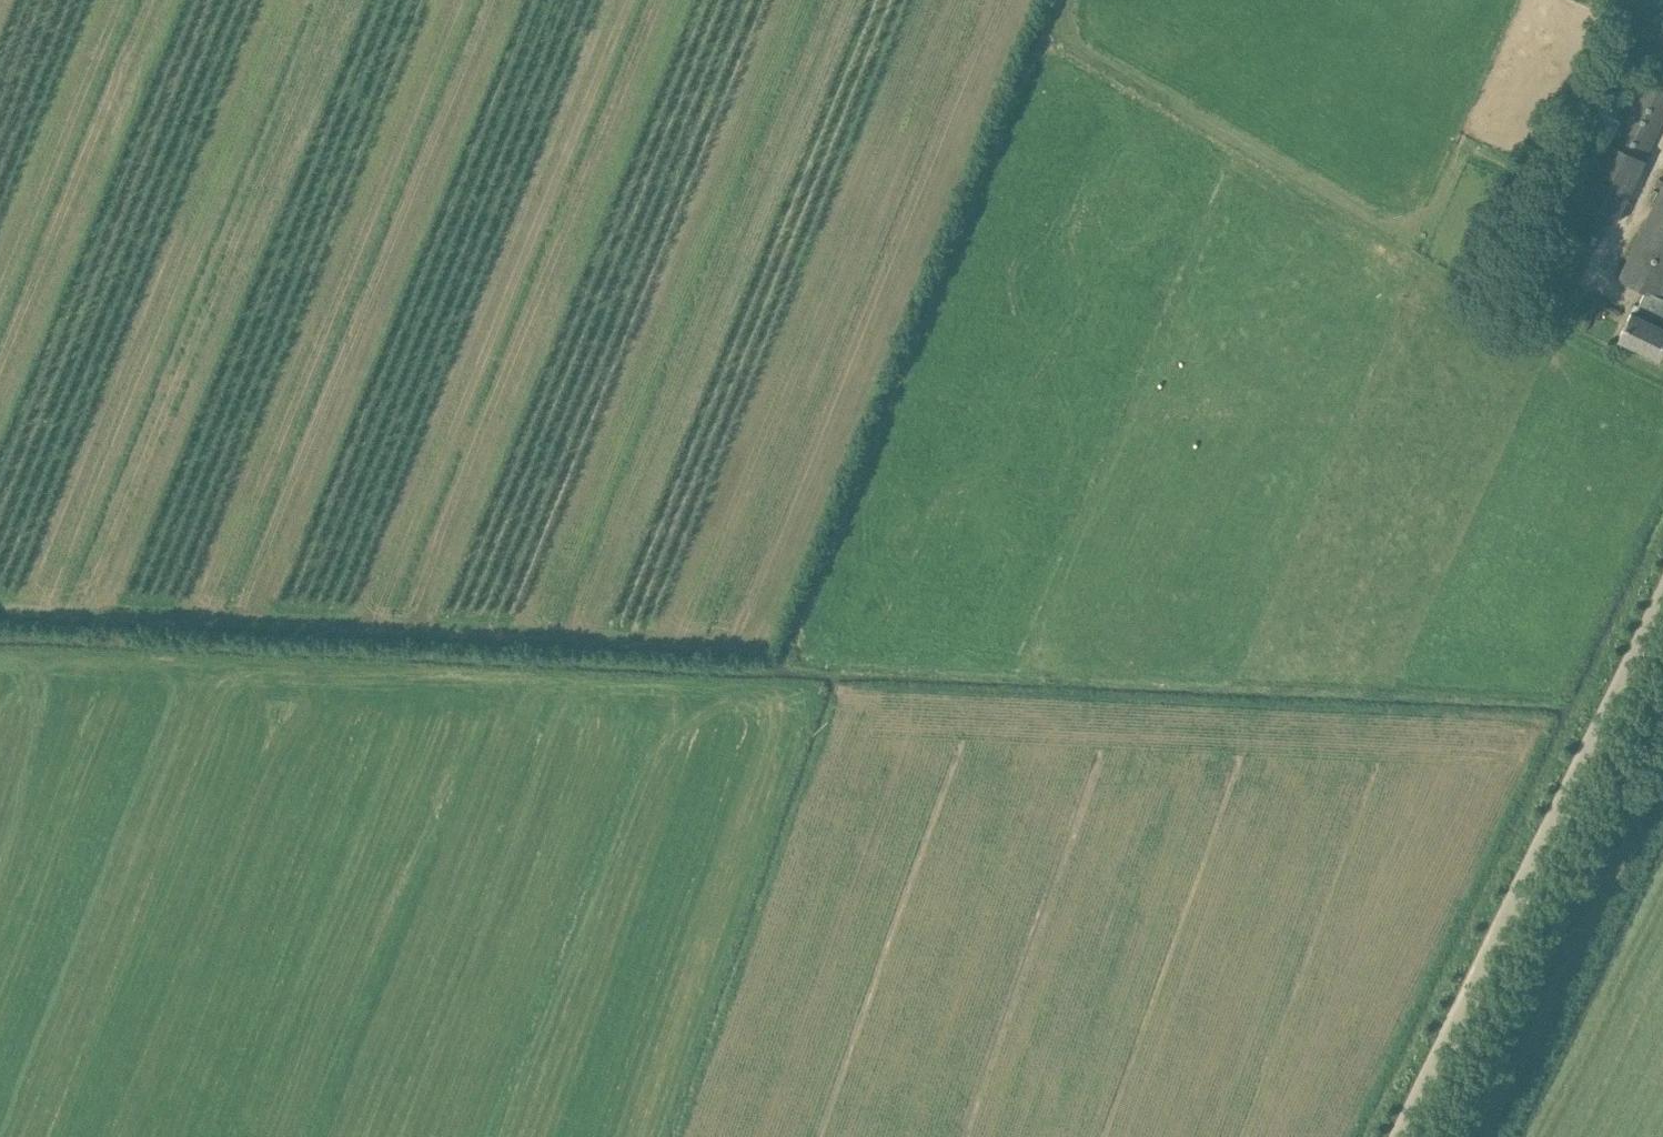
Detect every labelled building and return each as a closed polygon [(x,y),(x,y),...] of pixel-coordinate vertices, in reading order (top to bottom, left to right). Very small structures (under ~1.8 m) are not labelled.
[(1609,140),(1645,157),(1662,118),(1662,23),(1618,121),(1609,140)] [(1660,325),(1662,319),(1662,298),(1660,296),(1662,290),(1662,181),(1616,279),(1643,291),(1633,312),(1630,311),(1618,338),(1656,356),(1662,341),(1662,326),(1660,325)] [(1597,235),(1605,218),(1583,208),(1578,217),(1575,225),(1597,235)]
